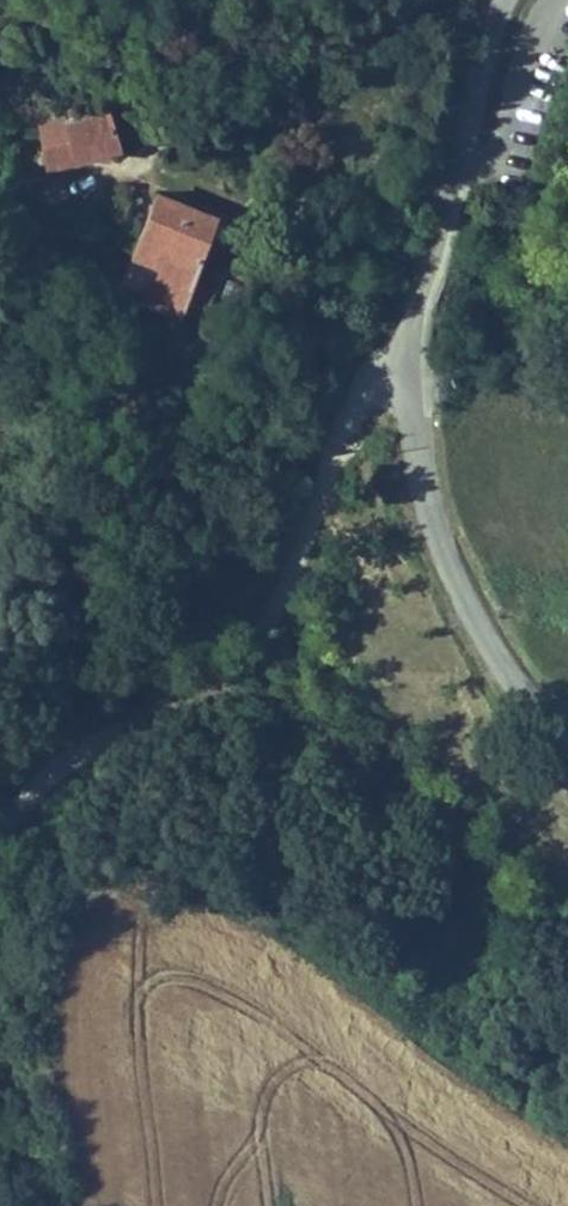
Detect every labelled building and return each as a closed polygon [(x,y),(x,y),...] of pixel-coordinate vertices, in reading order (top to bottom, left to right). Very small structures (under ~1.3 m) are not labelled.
[(158,121),(146,82),(93,94),(103,135),(158,121)] [(93,94),(63,101),(75,143),(103,135),(93,94)] [(225,252),(244,190),(238,188),(184,168),(154,265),(218,284),(222,272),(247,280),(253,260),(225,252)] [(207,304),(214,283),(195,277),(188,298),(207,304)]
